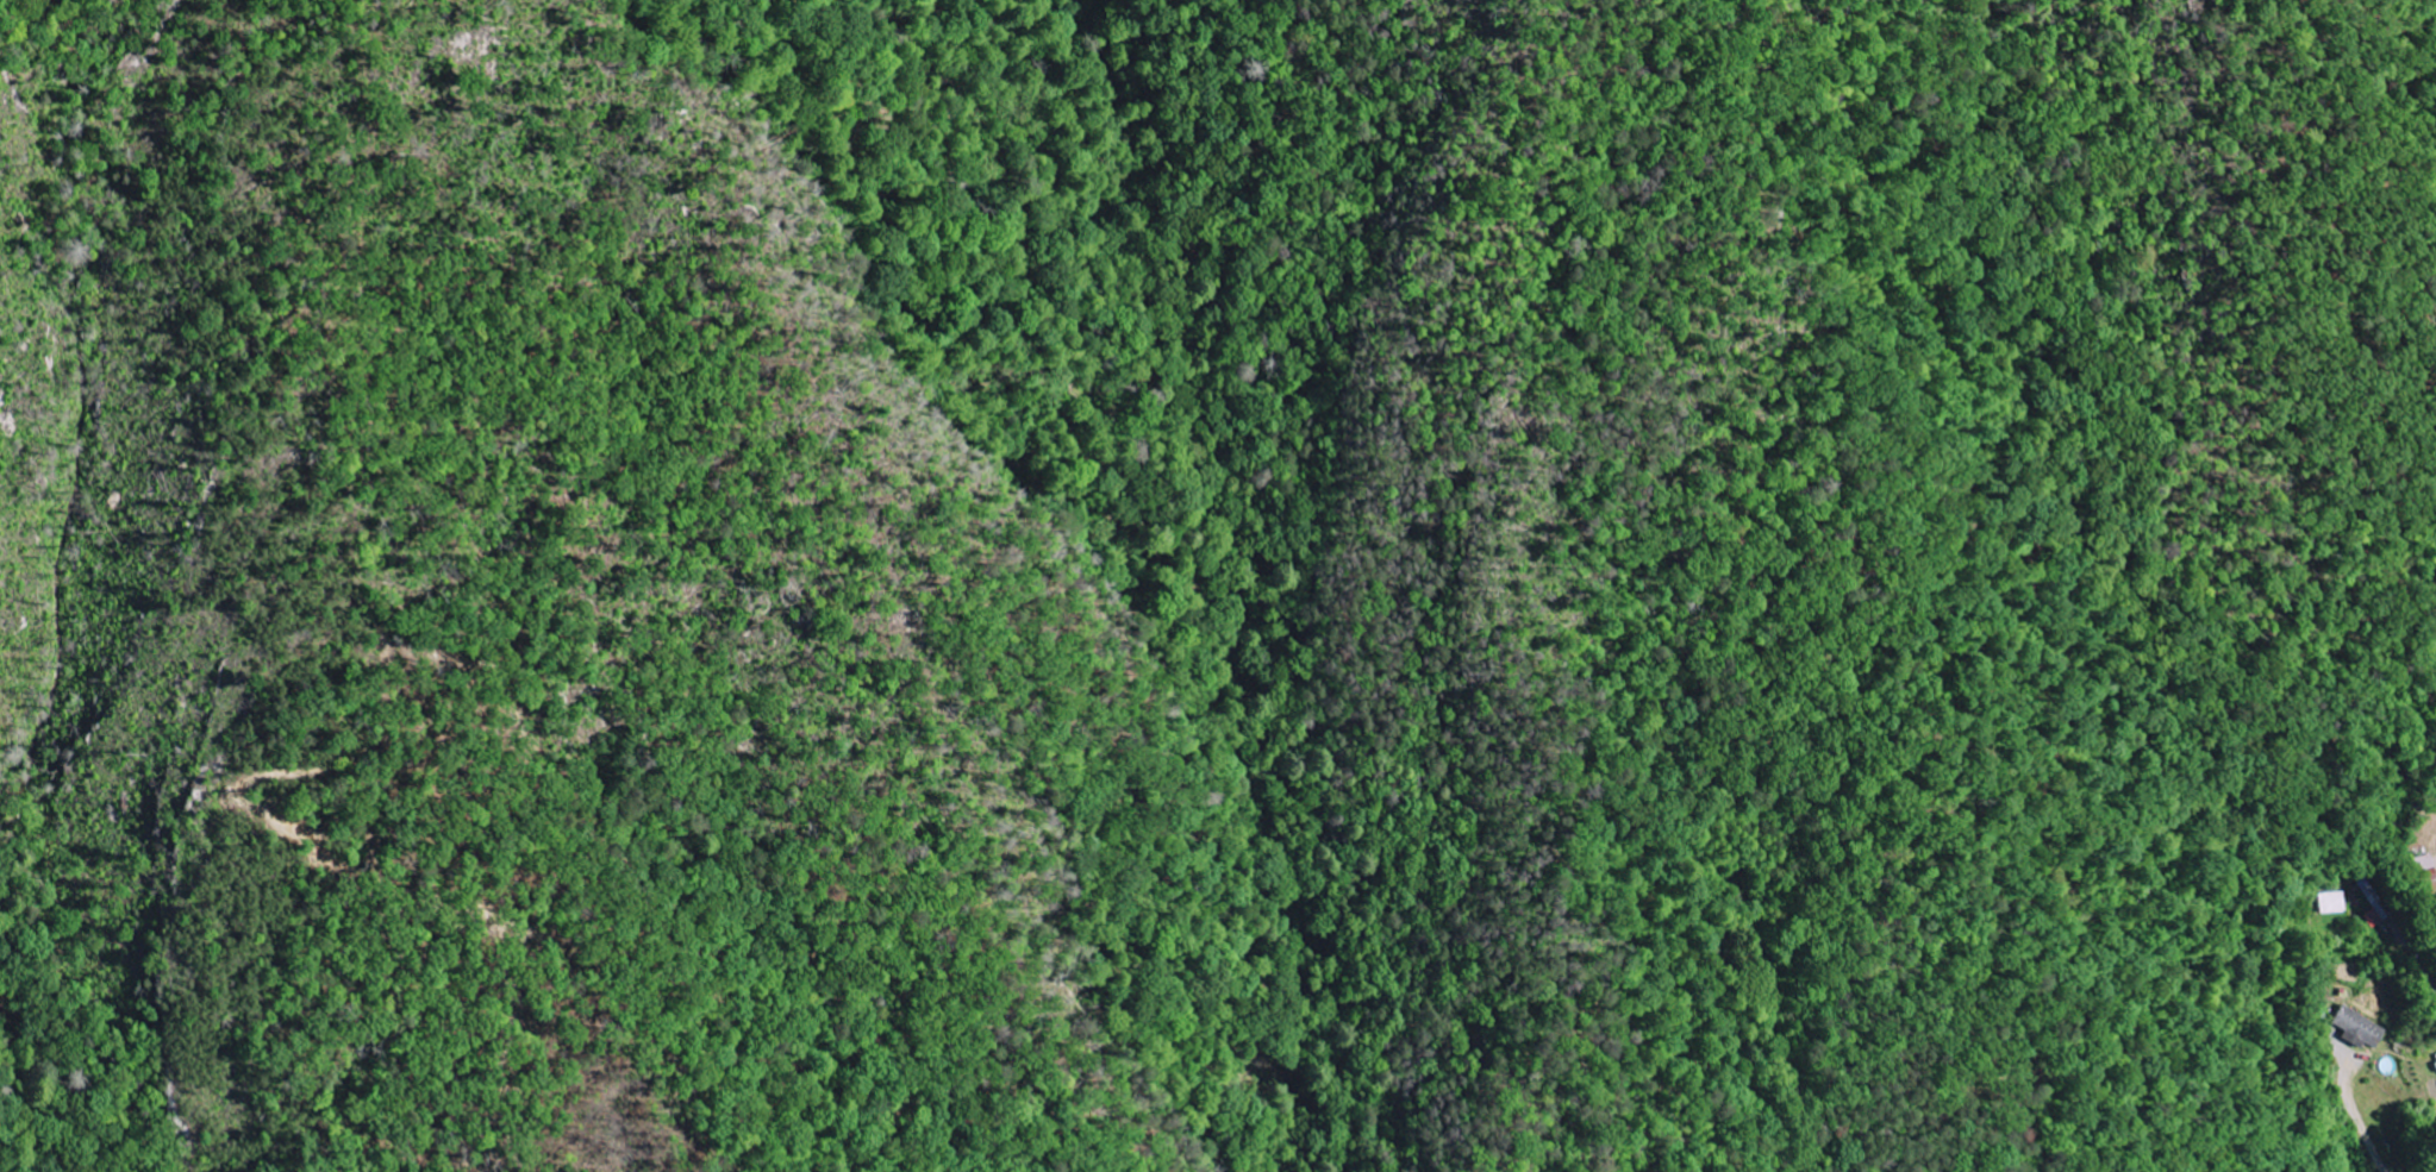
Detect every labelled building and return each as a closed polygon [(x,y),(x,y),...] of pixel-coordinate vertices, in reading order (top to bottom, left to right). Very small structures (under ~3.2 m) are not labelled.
[(2430,853),(2412,858),(2419,884),(2435,879),(2435,876),(2430,853)] [(2318,893),(2319,913),(2344,912),(2343,892),(2318,893)] [(2358,1050),(2362,1042),(2374,1049),(2384,1030),(2340,1005),(2330,1024),(2342,1031),(2338,1039),(2358,1050)]
